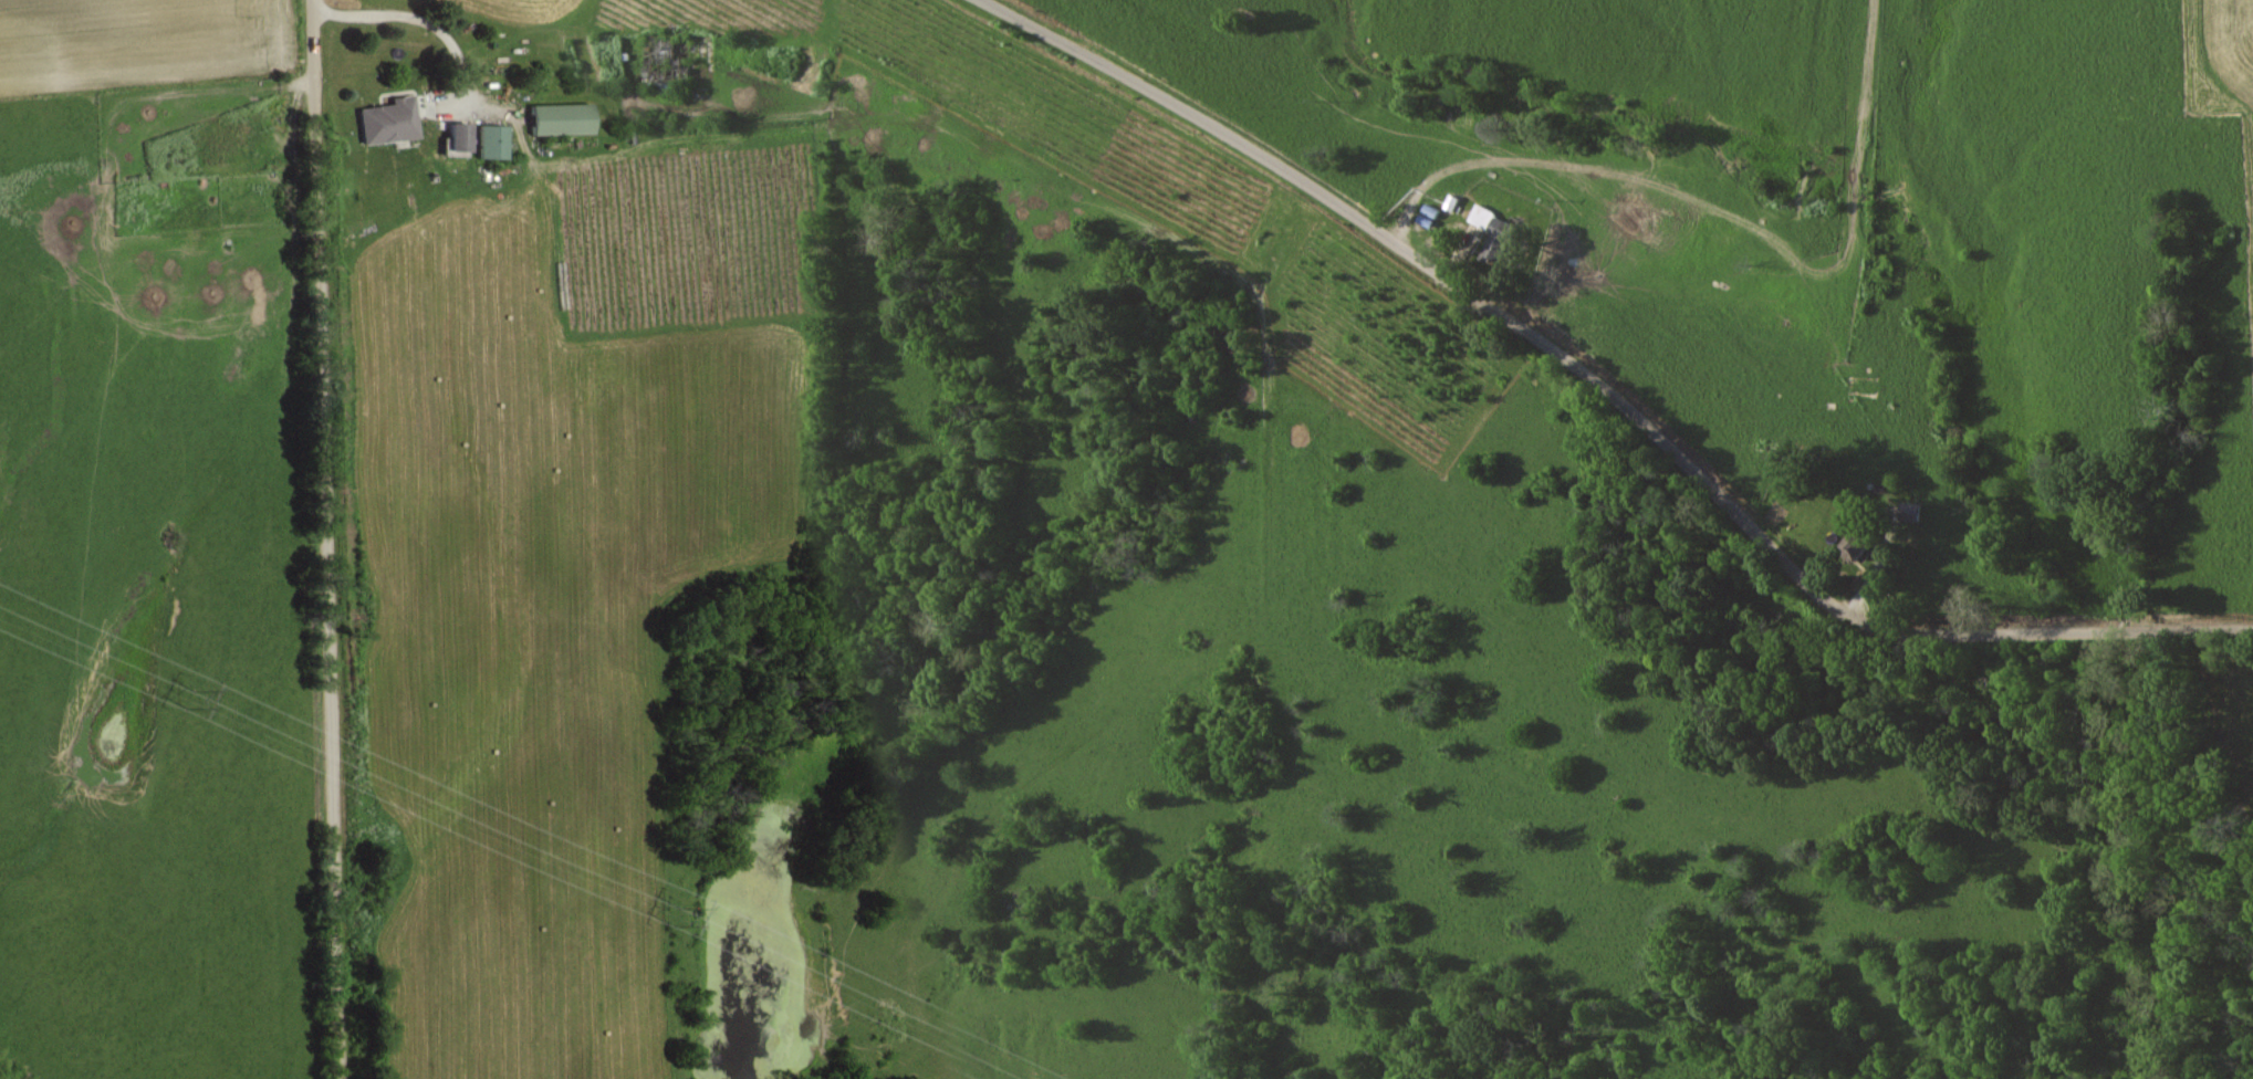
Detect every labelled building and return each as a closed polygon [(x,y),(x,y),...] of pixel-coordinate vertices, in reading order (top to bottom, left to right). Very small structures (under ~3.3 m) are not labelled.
[(357,106),(360,143),(416,137),(411,93),(389,95),(389,103),(357,106)] [(529,104),(530,134),(591,133),(590,102),(529,104)] [(441,148),(468,149),(469,121),(447,121),(447,136),(441,136),(441,148)] [(505,124),(478,124),(477,157),(504,158),(505,124)] [(1471,222),(1500,234),(1497,240),(1491,237),(1484,253),(1503,261),(1519,221),(1478,204),(1471,222)] [(1436,220),(1424,213),(1419,220),(1432,227),(1436,220)]
